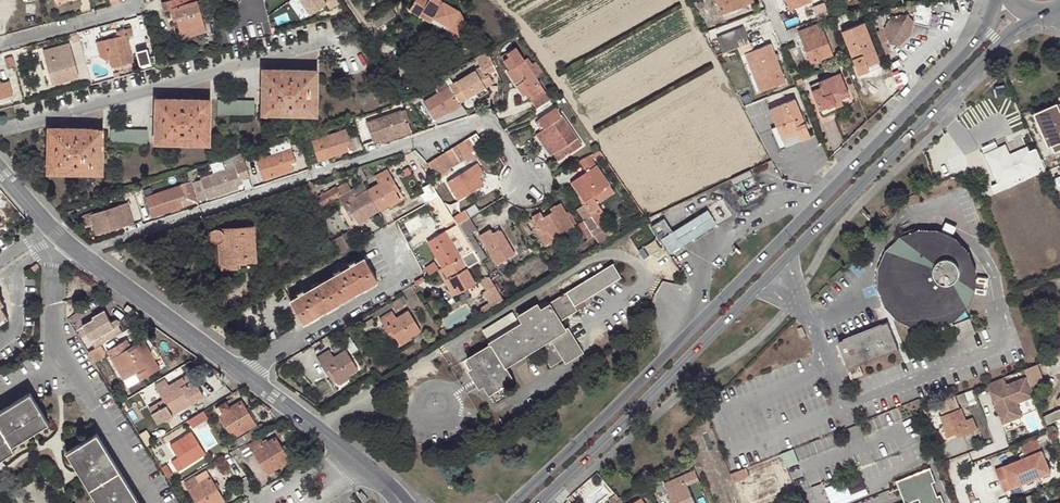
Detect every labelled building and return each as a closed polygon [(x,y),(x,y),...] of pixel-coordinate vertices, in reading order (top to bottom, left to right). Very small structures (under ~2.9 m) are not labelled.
[(203,25),(196,0),(170,0),(160,3),(162,12),(172,10),(174,18),(176,18),(180,31),(203,25)] [(310,14),(326,3),(330,9),(339,2),(338,0),(300,0),(310,14)] [(425,0),(414,0),(412,4),(408,9),(420,15),(422,10),(433,17),(448,27),(455,39),(468,32),(458,14),(435,0),(431,0),(429,2),(425,0)] [(753,0),(716,0),(722,14),(753,2),(753,0)] [(811,0),(786,0),(790,9),(811,1),(811,0)] [(877,32),(886,55),(894,52),(908,34),(917,12),(916,4),(892,7),(893,15),(885,30),(877,32)] [(422,10),(420,15),(430,21),(433,17),(422,10)] [(867,65),(880,61),(865,22),(842,31),(859,74),(869,70),(867,65)] [(833,55),(820,23),(798,31),(811,63),(833,55)] [(205,32),(203,25),(180,31),(182,38),(205,32)] [(133,35),(131,28),(121,30),(122,35),(96,42),(99,55),(105,61),(111,59),(113,67),(133,61),(126,37),(133,35)] [(750,43),(744,29),(717,38),(723,53),(750,43)] [(470,34),(468,32),(455,39),(449,42),(450,44),(456,41),(470,34)] [(80,41),(78,34),(71,36),(73,43),(80,41)] [(78,77),(69,44),(43,51),(53,84),(78,77)] [(745,54),(749,65),(754,63),(764,91),(785,83),(770,45),(745,54)] [(529,66),(532,63),(529,58),(525,61),(516,47),(507,53),(509,57),(504,61),(510,70),(507,72),(523,97),(526,95),(529,93),(532,98),(530,100),(537,109),(551,100),(537,77),(529,66)] [(151,62),(148,48),(137,51),(141,65),(151,62)] [(15,66),(12,57),(4,59),(7,68),(15,66)] [(533,64),(532,63),(529,66),(537,77),(544,73),(537,61),(533,64)] [(882,65),(880,61),(867,65),(869,70),(882,65)] [(754,63),(749,65),(760,92),(764,91),(754,63)] [(461,104),(476,95),(478,97),(480,98),(481,98),(489,94),(489,91),(489,90),(488,88),(492,85),(481,67),(450,86),(461,104)] [(317,116),(318,71),(264,70),(263,114),(317,116)] [(820,110),(837,103),(836,101),(851,95),(841,72),(809,85),(820,110)] [(435,86),(439,93),(450,86),(446,80),(435,86)] [(12,95),(8,81),(0,83),(0,82),(0,98),(12,95)] [(461,104),(450,86),(439,93),(424,101),(436,120),(461,104)] [(418,99),(415,94),(407,99),(411,104),(418,99)] [(209,144),(210,99),(155,98),(155,143),(209,144)] [(770,109),(776,127),(781,139),(798,133),(801,141),(810,137),(795,99),(770,109)] [(254,116),(254,101),(218,101),(218,114),(254,116)] [(839,109),(837,103),(820,110),(822,116),(839,109)] [(1050,147),(1053,146),(1056,153),(1059,151),(1059,113),(1057,105),(1035,115),(1050,147)] [(544,129),(542,131),(556,153),(561,160),(581,147),(556,109),(539,121),(544,129)] [(406,124),(401,111),(366,122),(374,143),(411,130),(409,123),(406,124)] [(101,174),(103,128),(47,127),(46,173),(101,174)] [(781,139),(776,127),(769,129),(777,149),(801,141),(798,133),(781,139)] [(145,144),(146,130),(111,129),(110,143),(145,144)] [(346,129),(312,141),(318,161),(349,151),(347,145),(350,144),(350,140),(346,129)] [(556,153),(542,131),(536,135),(550,157),(556,153)] [(485,148),(477,134),(428,164),(436,177),(485,148)] [(347,145),(349,151),(352,150),(354,155),(364,151),(359,137),(350,140),(350,144),(347,145)] [(994,147),(984,152),(997,180),(990,184),(994,191),(1012,182),(1009,175),(1022,168),(1026,175),(1044,166),(1033,143),(1025,147),(1023,143),(1007,152),(999,157),(994,147)] [(1001,143),(994,147),(999,157),(1007,152),(1001,143)] [(291,164),(296,162),(291,149),(267,157),(256,160),(263,180),(293,171),(291,164)] [(256,160),(267,157),(265,151),(254,154),(256,160)] [(485,175),(478,164),(447,183),(458,200),(484,184),(480,178),(485,175)] [(239,180),(238,178),(234,166),(200,177),(200,180),(205,198),(206,198),(238,188),(235,181),(239,180)] [(594,236),(604,230),(591,212),(600,207),(598,204),(615,193),(597,166),(572,183),(585,204),(577,209),(585,221),(594,236)] [(356,169),(355,169),(362,182),(367,179),(361,167),(356,169)] [(298,169),(293,171),(263,180),(264,184),(299,173),(298,169)] [(396,193),(399,191),(388,170),(374,177),(378,184),(367,190),(378,212),(388,207),(389,209),(401,202),(398,196),(396,193)] [(242,177),(238,178),(239,180),(235,181),(238,188),(244,186),(242,177)] [(205,198),(200,180),(191,183),(197,200),(205,198)] [(312,182),(303,185),(306,191),(314,188),(312,182)] [(426,204),(439,196),(431,183),(423,187),(426,192),(420,195),(426,204)] [(184,198),(179,184),(153,192),(152,189),(145,191),(146,195),(144,195),(151,216),(182,206),(180,200),(184,198)] [(378,212),(367,190),(356,196),(352,189),(337,196),(350,219),(353,217),(355,221),(358,226),(370,219),(369,217),(378,212)] [(132,222),(127,202),(89,214),(94,234),(132,222)] [(548,232),(554,239),(575,227),(561,204),(550,209),(552,212),(544,217),(541,212),(532,217),(533,219),(532,221),(541,236),(548,232)] [(458,222),(470,217),(467,209),(454,214),(458,222)] [(707,210),(672,231),(681,245),(716,224),(707,210)] [(651,226),(669,253),(681,245),(672,231),(664,218),(651,226)] [(533,234),(525,221),(520,224),(527,237),(533,234)] [(588,240),(594,236),(585,221),(579,225),(587,241),(588,240)] [(442,268),(473,250),(468,243),(457,224),(435,238),(431,230),(423,234),(442,268)] [(218,242),(220,269),(238,268),(238,262),(255,262),(254,225),(214,227),(212,228),(209,231),(208,236),(211,239),(214,241),(218,242)] [(515,254),(500,229),(494,233),(491,229),(481,235),(498,264),(515,254)] [(348,232),(332,241),(339,254),(354,245),(348,232)] [(554,241),(554,239),(548,232),(541,236),(547,246),(554,241)] [(889,304),(901,317),(917,324),(936,324),(951,318),(959,340),(977,334),(971,318),(964,321),(960,310),(965,305),(966,303),(971,289),(973,290),(973,295),(984,297),(985,290),(983,290),(984,285),(986,286),(987,279),(975,277),(975,280),(971,281),(971,271),(965,254),(953,242),(936,235),(918,235),(903,241),(889,254),(882,271),(883,288),(889,304)] [(475,239),(468,243),(473,250),(480,261),(486,257),(475,239)] [(473,250),(442,268),(457,294),(476,283),(468,268),(480,261),(473,250)] [(290,300),(298,314),(303,323),(346,299),(377,282),(364,258),(290,300)] [(621,277),(612,264),(548,304),(551,308),(542,313),(536,306),(518,317),(524,326),(469,360),(474,369),(476,368),(486,383),(483,385),(495,403),(509,394),(505,388),(513,381),(505,369),(538,348),(552,368),(563,361),(566,365),(584,352),(568,328),(566,330),(561,322),(586,306),(584,301),(621,277)] [(457,294),(442,268),(438,270),(453,297),(457,294)] [(487,301),(500,294),(492,280),(483,285),(488,293),(483,295),(487,301)] [(483,315),(504,301),(500,294),(487,301),(478,307),(483,315)] [(960,310),(964,321),(971,318),(966,303),(965,305),(960,310)] [(5,319),(8,317),(0,305),(0,311),(5,319)] [(380,319),(390,336),(394,334),(396,338),(400,344),(420,331),(408,311),(396,318),(393,312),(380,319)] [(107,315),(95,314),(91,317),(93,319),(82,326),(95,347),(99,345),(123,331),(119,324),(120,324),(121,323),(120,320),(120,319),(118,318),(116,318),(111,321),(107,314),(107,315)] [(497,322),(484,328),(489,338),(502,332),(497,322)] [(842,348),(850,368),(859,365),(900,349),(890,322),(846,338),(847,341),(845,346),(842,348)] [(437,332),(442,341),(445,339),(441,330),(437,332)] [(127,339),(119,344),(123,351),(131,347),(127,339)] [(119,344),(106,351),(123,380),(134,373),(138,380),(159,368),(144,340),(131,347),(123,351),(119,344)] [(95,347),(87,352),(94,362),(101,357),(103,352),(99,345),(95,347)] [(317,358),(327,374),(331,372),(333,377),(337,383),(357,371),(346,350),(333,357),(330,350),(317,358)] [(849,370),(852,378),(863,374),(859,365),(848,369),(849,370)] [(1043,385),(1036,367),(1024,371),(1031,389),(1043,385)] [(1034,398),(1024,371),(988,384),(1003,424),(1019,418),(1014,405),(1017,404),(1034,398)] [(154,385),(162,398),(166,404),(152,413),(158,424),(163,421),(170,423),(173,414),(203,396),(193,379),(189,381),(186,374),(169,385),(166,378),(154,385)] [(373,383),(371,379),(364,383),(366,388),(373,383)] [(0,410),(0,427),(11,445),(48,423),(30,392),(0,410)] [(954,396),(937,403),(940,412),(958,407),(954,396)] [(166,404),(162,398),(148,407),(152,413),(166,404)] [(244,411),(247,409),(242,401),(230,408),(226,402),(215,408),(232,437),(243,430),(242,428),(251,423),(244,411)] [(1017,404),(1014,405),(1019,418),(1022,417),(1017,404)] [(254,421),(247,409),(244,411),(251,423),(254,421)] [(961,432),(963,436),(976,430),(972,418),(965,421),(961,409),(940,416),(948,437),(955,434),(961,432)] [(188,419),(193,427),(210,418),(205,410),(188,419)] [(14,450),(11,445),(0,427),(0,458),(14,450)] [(193,440),(197,438),(192,430),(170,444),(178,458),(172,462),(177,471),(194,461),(194,459),(202,454),(193,440)] [(234,440),(238,446),(253,438),(249,431),(234,440)] [(97,433),(66,452),(89,488),(119,470),(97,433)] [(276,447),(280,445),(275,437),(263,444),(259,438),(249,444),(266,473),(276,467),(276,466),(285,460),(276,447)] [(205,452),(197,438),(193,440),(202,454),(205,452)] [(1050,473),(1036,438),(1019,445),(1024,457),(1017,460),(1018,463),(1011,465),(1010,463),(994,469),(1002,491),(1050,473)] [(287,458),(280,445),(276,447),(285,460),(287,458)] [(246,459),(238,446),(230,452),(239,464),(246,459)] [(374,453),(383,461),(386,457),(377,449),(374,453)] [(729,472),(732,481),(749,474),(745,466),(729,472)] [(931,469),(896,482),(904,502),(905,502),(919,498),(921,502),(944,502),(931,469)] [(119,470),(89,488),(98,502),(140,502),(119,470)] [(694,470),(664,482),(662,478),(653,482),(660,498),(669,493),(673,502),(695,502),(688,486),(699,481),(694,470)] [(214,483),(210,476),(198,483),(195,477),(184,483),(196,502),(213,502),(220,499),(212,485),(214,483)] [(222,497),(214,483),(212,485),(220,499),(222,497)] [(1022,498),(1024,502),(1033,502),(1029,495),(1022,498)]
